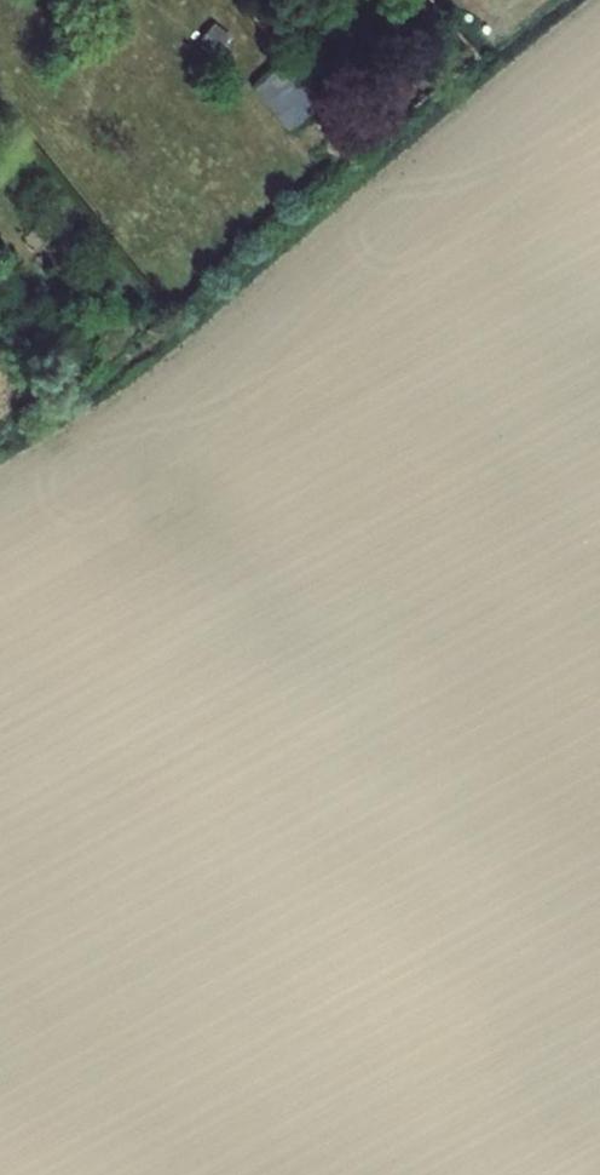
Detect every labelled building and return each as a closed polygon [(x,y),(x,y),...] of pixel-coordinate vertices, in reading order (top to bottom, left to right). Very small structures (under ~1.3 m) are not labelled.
[(258,86),(291,121),(318,95),(285,61),(258,86)]
